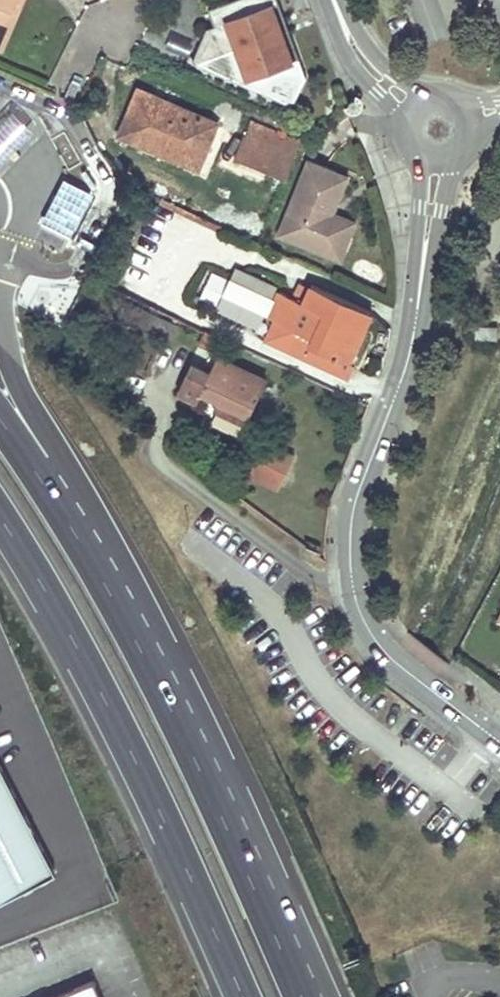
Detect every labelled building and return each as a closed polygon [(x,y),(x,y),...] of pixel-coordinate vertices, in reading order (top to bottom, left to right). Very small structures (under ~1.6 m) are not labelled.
[(16,13),(9,10),(13,0),(0,0),(0,48),(16,13)] [(22,0),(13,0),(9,10),(16,13),(22,0)] [(276,0),(242,0),(209,12),(215,30),(208,32),(195,67),(295,110),(306,82),(298,61),(291,64),(272,11),(279,7),(276,0)] [(279,7),(272,11),(291,64),(298,61),(279,7)] [(199,175),(220,122),(136,88),(115,141),(199,175)] [(34,129),(14,109),(0,122),(0,164),(34,129)] [(251,121),(234,159),(286,181),(303,140),(277,129),(275,131),(251,121)] [(309,161),(280,232),(340,257),(356,219),(338,212),(336,218),(328,215),(332,203),(337,205),(348,178),(309,161)] [(70,242),(94,193),(64,179),(40,227),(70,242)] [(120,207),(95,195),(67,248),(92,261),(120,207)] [(336,218),(338,212),(334,211),(337,205),(332,203),(328,215),(336,218)] [(264,342),(347,380),(376,315),(311,286),(308,292),(303,303),(279,292),(267,318),(274,321),(264,342)] [(39,331),(49,339),(57,328),(47,321),(39,331)] [(477,339),(499,340),(499,327),(478,326),(477,339)] [(190,365),(177,391),(196,400),(201,391),(217,399),(213,407),(244,423),(264,382),(216,358),(208,374),(190,365)] [(277,490),(293,455),(252,437),(236,472),(277,490)] [(56,872),(0,766),(0,902),(56,872)] [(97,984),(64,996),(103,996),(97,984)]
